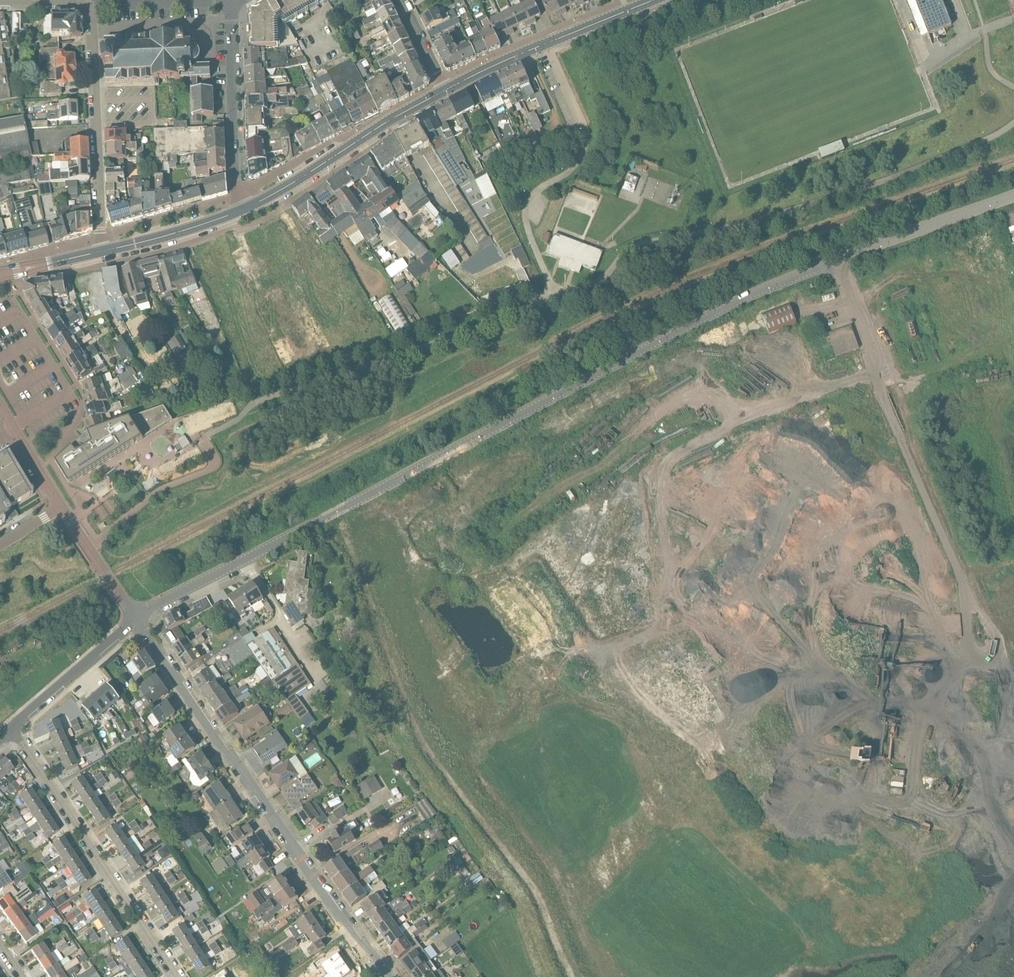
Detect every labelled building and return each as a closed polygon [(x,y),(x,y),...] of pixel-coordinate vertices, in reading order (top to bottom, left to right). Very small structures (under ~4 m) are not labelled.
[(299,46),(285,22),(325,0),(272,0),(273,2),(267,6),(269,9),(264,12),(250,13),(251,51),(287,47),(299,46)] [(377,14),(392,7),(389,0),(377,0),(367,5),(367,6),(362,7),(365,14),(374,9),(377,14)] [(522,5),(531,25),(536,22),(535,19),(541,16),(533,0),(522,5)] [(562,15),(555,0),(543,0),(541,1),(549,17),(555,14),(556,17),(562,15)] [(571,6),(568,0),(555,0),(562,15),(567,13),(565,9),(571,6)] [(942,0),(914,0),(928,35),(952,25),(942,0)] [(526,27),(531,25),(522,5),(511,11),(519,26),(524,24),(526,27)] [(380,19),(383,26),(398,18),(392,7),(377,14),(362,21),(365,27),(380,19)] [(446,13),(444,8),(421,19),(427,31),(454,17),(451,11),(446,13)] [(513,29),(519,26),(511,11),(500,16),(509,35),(514,33),(513,29)] [(10,49),(3,13),(0,14),(0,102),(21,99),(19,85),(13,86),(12,84),(7,49),(10,49)] [(12,13),(13,23),(13,38),(21,38),(20,13),(12,13)] [(73,13),(51,14),(51,23),(44,23),(44,31),(44,38),(47,38),(55,38),(58,38),(70,37),(81,36),(81,21),(81,20),(73,13)] [(479,35),(488,54),(501,48),(485,16),(476,20),(482,34),(480,35),(479,35)] [(504,38),(509,35),(500,16),(488,21),(496,37),(502,34),(504,38)] [(385,31),(388,37),(403,30),(398,18),(383,26),(370,32),(372,37),(385,31)] [(476,60),(488,54),(479,35),(480,35),(474,23),(469,25),(475,37),(468,41),(470,45),(476,60)] [(354,24),(349,26),(356,40),(361,38),(354,24)] [(394,48),(409,41),(403,30),(388,37),(374,44),(377,50),(391,43),(394,48)] [(432,42),(434,47),(446,70),(451,72),(476,60),(470,45),(458,51),(457,49),(455,48),(461,45),(454,30),(440,36),(441,38),(432,42)] [(191,78),(197,78),(211,78),(210,65),(198,66),(198,62),(199,61),(199,60),(200,59),(200,58),(200,57),(200,56),(200,55),(200,53),(199,52),(198,51),(197,50),(196,49),(195,49),(194,48),(193,48),(192,48),(192,43),(185,43),(185,37),(179,37),(179,35),(157,37),(157,31),(153,31),(153,36),(113,38),(105,38),(105,54),(103,54),(104,66),(106,66),(106,82),(115,81),(115,82),(155,80),(155,86),(159,86),(159,80),(191,78)] [(386,66),(415,52),(409,41),(394,48),(396,54),(378,62),(381,68),(386,66)] [(59,48),(58,43),(47,44),(47,46),(47,49),(41,49),(42,62),(46,61),(47,72),(74,70),(73,57),(67,57),(67,56),(63,56),(61,54),(59,54),(59,48)] [(287,47),(251,51),(244,52),(245,74),(283,69),(284,70),(290,68),(308,64),(305,57),(289,61),(287,47)] [(395,75),(399,74),(404,71),(420,64),(415,52),(386,66),(388,71),(393,69),(395,75)] [(352,59),(351,59),(327,71),(328,74),(316,79),(317,80),(315,81),(318,86),(330,80),(335,91),(338,97),(341,103),(348,99),(349,100),(352,98),(365,122),(379,115),(366,88),(367,88),(352,59)] [(24,71),(23,61),(15,62),(16,72),(24,71)] [(361,62),(355,65),(362,79),(368,76),(361,62)] [(408,78),(415,94),(426,88),(427,88),(427,87),(429,82),(429,81),(428,81),(420,64),(404,71),(408,78)] [(537,117),(550,111),(542,92),(534,95),(521,66),(512,70),(525,99),(529,98),(531,101),(536,99),(537,101),(541,109),(535,112),(534,113),(536,116),(536,115),(537,117)] [(246,87),(267,86),(266,79),(288,77),(284,70),(283,69),(245,74),(246,87)] [(43,83),(44,95),(61,94),(61,88),(64,88),(66,86),(69,86),(69,84),(75,84),(74,70),(47,72),(47,81),(55,81),(55,82),(43,83)] [(517,102),(525,99),(512,70),(504,74),(517,103),(517,102)] [(512,105),(517,103),(504,74),(495,77),(504,96),(508,104),(511,103),(512,105)] [(506,105),(508,104),(504,96),(495,77),(475,87),(485,106),(502,97),(506,105)] [(197,78),(191,78),(191,81),(189,81),(189,91),(192,91),(192,117),(193,117),(193,124),(202,123),(202,117),(214,116),(213,89),(198,90),(197,78)] [(386,78),(367,88),(366,88),(379,115),(400,102),(390,86),(386,78)] [(390,86),(400,102),(415,94),(408,78),(402,81),(399,83),(399,82),(390,86)] [(318,86),(342,133),(354,128),(349,118),(350,117),(346,109),(345,109),(341,103),(338,97),(334,99),(331,93),(335,91),(330,80),(318,86)] [(334,138),(342,133),(318,86),(315,81),(312,82),(314,87),(310,89),(309,90),(310,90),(334,138)] [(313,127),(312,128),(321,145),(334,138),(310,90),(309,90),(310,89),(307,84),(294,91),(294,89),(293,89),(296,96),(297,96),(313,127)] [(285,97),(296,96),(293,89),(272,91),(272,89),(276,89),(276,85),(267,86),(246,87),(246,99),(285,97)] [(463,116),(475,110),(466,93),(448,102),(457,119),(461,127),(466,124),(463,116)] [(246,99),(246,100),(246,111),(264,110),(278,109),(278,105),(274,105),(274,104),(278,104),(286,103),(285,97),(246,99)] [(354,128),(365,122),(352,98),(349,100),(348,99),(341,103),(345,109),(346,109),(350,117),(349,118),(354,128)] [(447,124),(457,119),(448,102),(431,111),(447,141),(454,137),(447,124)] [(59,112),(59,120),(77,120),(76,103),(46,105),(47,112),(59,112)] [(299,117),(298,108),(278,109),(264,110),(246,111),(246,144),(257,142),(256,131),(266,131),(265,119),(299,117)] [(466,161),(454,137),(447,141),(431,111),(415,120),(426,138),(431,146),(431,145),(433,150),(436,155),(440,159),(443,164),(446,169),(449,174),(452,179),(455,184),(457,187),(468,179),(459,164),(466,161)] [(530,125),(539,120),(537,117),(536,115),(536,116),(534,113),(526,117),(530,125)] [(9,148),(29,144),(25,129),(24,122),(23,117),(0,121),(0,150),(9,148)] [(410,156),(431,146),(426,138),(415,120),(417,124),(399,133),(394,136),(399,145),(407,158),(410,156)] [(530,125),(534,131),(542,128),(539,120),(530,125)] [(24,122),(25,129),(48,128),(48,121),(24,122)] [(285,158),(286,163),(293,159),(291,146),(288,125),(268,132),(270,140),(257,142),(246,144),(248,164),(267,161),(266,154),(284,151),(285,158)] [(191,154),(194,154),(226,152),(225,131),(224,128),(214,128),(187,129),(174,129),(166,130),(154,130),(155,164),(163,164),(163,163),(168,163),(168,155),(176,155),(191,154)] [(312,128),(297,136),(306,153),(321,145),(312,128)] [(106,146),(141,145),(141,135),(135,135),(135,139),(131,139),(130,131),(126,131),(107,132),(107,131),(106,131),(106,146)] [(410,164),(407,158),(399,145),(394,136),(371,155),(387,179),(410,164)] [(521,153),(513,137),(499,144),(507,160),(521,153)] [(54,165),(88,163),(88,162),(87,141),(65,142),(66,154),(54,154),(54,155),(54,160),(55,164),(54,164),(54,165)] [(31,157),(40,156),(36,143),(29,144),(31,157)] [(9,148),(0,150),(0,168),(11,164),(13,173),(32,169),(32,166),(31,157),(29,144),(9,148)] [(291,146),(293,159),(301,155),(295,144),(291,146)] [(124,159),(127,159),(127,151),(129,151),(129,152),(137,152),(137,159),(144,159),(144,145),(141,145),(106,146),(107,160),(119,159),(124,159)] [(427,161),(436,155),(433,150),(424,156),(427,161)] [(197,178),(200,177),(210,175),(210,172),(226,172),(226,152),(194,154),(194,165),(195,165),(197,176),(197,178)] [(169,163),(169,169),(176,168),(176,163),(177,163),(176,155),(168,155),(168,163),(169,163)] [(430,165),(440,159),(436,155),(427,161),(430,165)] [(362,182),(371,195),(375,201),(390,191),(368,157),(345,173),(352,184),(355,187),(362,182)] [(267,161),(248,164),(250,179),(252,181),(286,163),(285,158),(267,161)] [(114,186),(126,185),(125,171),(124,159),(119,159),(120,172),(107,172),(107,194),(114,194),(114,186)] [(433,170),(443,164),(440,159),(430,165),(433,170)] [(45,174),(37,175),(38,184),(49,182),(65,182),(77,181),(89,180),(88,163),(54,165),(54,164),(52,164),(52,172),(45,172),(45,174)] [(164,190),(164,176),(163,164),(155,164),(156,176),(156,194),(157,214),(173,209),(170,192),(163,192),(163,190),(164,190)] [(436,175),(446,169),(443,164),(433,170),(436,175)] [(7,198),(10,196),(11,196),(11,195),(34,191),(32,185),(9,190),(8,184),(35,179),(34,175),(33,170),(32,169),(13,173),(0,175),(0,201),(7,198)] [(439,180),(449,174),(446,169),(436,175),(439,180)] [(350,186),(352,184),(345,173),(342,175),(327,185),(358,230),(363,238),(367,244),(379,236),(376,233),(377,232),(371,223),(373,221),(375,220),(381,229),(386,226),(386,225),(383,220),(380,216),(380,217),(371,204),(370,203),(370,202),(363,207),(360,209),(346,189),(350,186)] [(442,185),(452,179),(449,174),(439,180),(442,185)] [(199,189),(203,201),(228,194),(227,176),(203,183),(202,180),(193,182),(193,179),(183,182),(186,191),(199,189)] [(133,221),(144,218),(142,184),(143,184),(142,179),(135,179),(128,179),(129,190),(131,203),(128,203),(133,221)] [(445,190),(455,184),(452,179),(442,185),(445,190)] [(419,181),(399,195),(402,200),(408,196),(421,186),(419,181)] [(39,190),(40,196),(52,194),(49,182),(38,184),(37,184),(39,190)] [(144,218),(157,214),(156,194),(151,194),(150,184),(143,184),(142,184),(144,218)] [(448,195),(458,189),(457,187),(455,184),(445,190),(448,195)] [(107,208),(117,206),(116,200),(120,200),(119,193),(126,193),(126,185),(114,186),(114,194),(107,194),(107,195),(107,208)] [(329,225),(339,237),(345,233),(349,239),(350,238),(353,244),(363,238),(358,230),(327,185),(309,197),(329,225)] [(414,205),(426,196),(421,186),(408,196),(402,200),(405,205),(411,200),(414,205)] [(170,192),(173,209),(203,201),(199,189),(186,191),(171,193),(171,192),(170,192)] [(451,200),(461,193),(458,189),(448,195),(451,200)] [(371,204),(380,217),(380,216),(399,204),(390,191),(375,201),(371,204)] [(454,204),(464,198),(461,193),(451,200),(454,204)] [(425,207),(431,203),(426,196),(414,205),(408,210),(413,216),(425,207)] [(315,224),(321,231),(329,225),(309,197),(293,208),(293,209),(300,220),(298,222),(306,233),(314,228),(313,226),(315,224)] [(457,209),(467,203),(464,198),(454,204),(457,209)] [(27,241),(30,251),(48,245),(44,229),(42,224),(32,227),(27,211),(32,210),(29,199),(14,203),(21,227),(22,227),(22,229),(23,232),(25,242),(27,241)] [(80,212),(80,216),(82,236),(89,234),(91,231),(90,202),(80,202),(80,207),(80,212)] [(117,206),(107,208),(107,210),(112,225),(114,227),(133,221),(128,203),(117,206)] [(460,214),(470,208),(467,203),(457,209),(460,214)] [(70,239),(82,236),(80,216),(80,212),(80,207),(68,207),(69,211),(70,239)] [(463,219),(473,213),(470,208),(460,214),(463,219)] [(59,223),(48,226),(49,228),(53,244),(70,239),(69,211),(57,214),(59,220),(59,223)] [(383,220),(386,225),(396,218),(397,218),(393,212),(383,220)] [(466,224),(476,218),(473,213),(463,219),(466,224)] [(275,220),(284,235),(294,228),(285,214),(275,220)] [(386,226),(390,230),(399,221),(396,218),(386,225),(386,226)] [(469,229),(479,223),(476,218),(466,224),(469,229)] [(284,235),(275,220),(265,226),(275,241),(275,240),(284,235)] [(390,230),(394,234),(403,226),(399,221),(390,230)] [(472,234),(482,228),(479,223),(469,229),(472,234)] [(394,234),(399,239),(407,230),(403,226),(394,234)] [(6,257),(28,251),(25,242),(23,232),(22,229),(22,227),(21,227),(0,233),(2,238),(1,238),(6,257)] [(475,239),(485,232),(482,228),(472,234),(475,239)] [(399,239),(403,243),(412,235),(408,231),(407,230),(399,239)] [(485,232),(475,239),(478,244),(488,237),(485,232)] [(582,267),(596,272),(603,252),(555,234),(548,254),(561,259),(559,266),(580,273),(582,267)] [(403,243),(407,247),(416,239),(412,235),(403,243)] [(227,237),(218,241),(224,257),(234,253),(227,237)] [(407,247),(412,252),(420,243),(416,239),(407,247)] [(215,261),(224,257),(218,241),(208,245),(215,261)] [(334,248),(334,247),(331,243),(326,246),(329,251),(332,249),(334,248)] [(412,252),(416,256),(425,248),(420,243),(412,252)] [(455,255),(464,249),(460,244),(452,250),(455,255)] [(206,265),(215,261),(208,245),(199,249),(206,265)] [(514,249),(519,259),(524,269),(531,265),(522,246),(514,249)] [(416,256),(419,259),(420,261),(429,252),(425,248),(416,256)] [(196,269),(206,265),(199,249),(189,253),(196,269)] [(458,259),(467,253),(464,249),(455,255),(458,259)] [(515,261),(519,259),(514,249),(510,252),(515,261)] [(460,263),(451,250),(442,257),(451,269),(460,263)] [(192,274),(184,276),(180,265),(187,264),(186,262),(183,252),(167,257),(170,266),(174,265),(181,291),(197,284),(194,279),(192,274)] [(420,261),(419,259),(407,270),(417,281),(438,261),(437,260),(429,252),(420,261)] [(467,253),(458,259),(461,264),(470,258),(467,253)] [(178,292),(181,291),(174,265),(170,266),(167,257),(159,259),(168,292),(177,290),(178,292)] [(156,278),(161,294),(168,292),(159,259),(140,264),(143,274),(144,280),(159,276),(159,277),(156,278)] [(141,274),(143,274),(140,264),(137,265),(123,268),(125,278),(131,299),(134,298),(136,305),(148,301),(146,295),(147,295),(141,274)] [(121,293),(119,279),(117,269),(103,271),(104,280),(109,295),(110,295),(121,316),(130,311),(121,293)] [(404,270),(390,280),(401,298),(415,288),(409,280),(411,279),(404,270)] [(60,297),(61,298),(68,297),(67,288),(65,288),(63,277),(51,279),(53,297),(60,297)] [(44,303),(42,300),(54,298),(53,297),(51,279),(31,282),(25,295),(42,322),(53,315),(45,303),(44,303)] [(399,338),(413,329),(392,295),(378,303),(399,338)] [(769,335),(797,324),(789,304),(761,314),(769,335)] [(49,333),(76,315),(73,310),(64,316),(61,311),(59,312),(53,315),(42,322),(49,333)] [(54,343),(70,333),(67,328),(84,318),(81,312),(76,315),(49,333),(54,343)] [(331,337),(347,329),(342,319),(326,327),(331,337)] [(836,357),(859,349),(851,326),(828,334),(836,357)] [(90,335),(90,334),(93,332),(90,328),(74,337),(71,333),(70,334),(70,333),(54,343),(55,344),(56,344),(56,345),(56,346),(57,348),(59,349),(61,353),(90,335)] [(352,339),(347,329),(331,337),(337,347),(352,339)] [(66,361),(66,362),(83,352),(80,347),(93,340),(90,335),(61,353),(63,356),(63,357),(64,359),(66,360),(66,361)] [(168,344),(176,356),(187,350),(179,337),(168,344)] [(113,346),(116,351),(124,346),(120,341),(113,346)] [(167,350),(163,344),(156,349),(160,355),(167,350)] [(83,352),(66,362),(72,371),(102,353),(98,348),(85,356),(83,352)] [(271,369),(286,361),(281,351),(265,359),(271,369)] [(78,381),(93,372),(90,367),(106,357),(103,352),(102,353),(72,371),(78,381)] [(292,371),(286,361),(271,369),(276,379),(292,371)] [(98,377),(108,370),(104,364),(94,371),(98,377)] [(102,380),(84,386),(88,398),(120,386),(133,377),(136,374),(132,369),(118,379),(103,384),(102,380)] [(91,408),(109,402),(115,400),(113,394),(122,391),(122,393),(137,383),(135,380),(133,377),(120,386),(88,398),(91,408)] [(86,410),(90,421),(112,413),(123,409),(120,402),(111,406),(109,402),(91,408),(86,410)] [(182,436),(164,407),(116,423),(88,433),(87,434),(55,463),(69,485),(118,454),(134,444),(149,469),(181,449),(175,440),(182,436)] [(116,423),(112,413),(90,421),(84,423),(88,433),(116,423)] [(182,436),(175,440),(181,449),(187,445),(182,436)] [(4,523),(2,519),(3,519),(7,516),(10,521),(11,521),(10,519),(17,515),(18,516),(14,509),(10,511),(8,509),(29,497),(29,496),(33,494),(8,454),(5,456),(4,456),(0,458),(0,525),(4,523)] [(286,604),(288,606),(282,610),(294,628),(305,620),(304,619),(305,618),(310,581),(304,580),(308,554),(300,553),(299,565),(290,564),(286,595),(287,595),(286,604)] [(258,604),(263,600),(253,584),(241,592),(251,606),(257,602),(258,604)] [(245,610),(251,606),(241,592),(229,600),(241,617),(247,613),(245,610)] [(182,617),(179,611),(170,616),(170,615),(162,619),(169,632),(212,608),(207,598),(192,605),(194,610),(182,617)] [(220,605),(225,614),(227,617),(233,614),(225,602),(220,605)] [(219,617),(225,614),(220,605),(219,604),(213,607),(219,617)] [(248,636),(242,639),(253,655),(272,682),(307,729),(316,722),(309,714),(296,695),(312,685),(274,628),(257,639),(252,633),(248,636)] [(172,649),(180,661),(195,650),(205,643),(206,642),(205,641),(210,638),(210,639),(214,636),(210,631),(203,635),(204,636),(193,643),(193,644),(192,645),(187,639),(172,649)] [(199,662),(188,670),(191,675),(190,675),(202,692),(253,655),(242,639),(238,633),(211,653),(212,653),(205,659),(199,662)] [(188,670),(199,662),(205,659),(212,653),(211,653),(205,643),(195,650),(180,661),(187,671),(188,670)] [(143,678),(156,669),(144,652),(131,661),(143,678)] [(202,692),(208,702),(223,692),(220,688),(228,683),(224,677),(202,692)] [(140,701),(162,686),(156,678),(134,693),(140,701)] [(266,687),(272,683),(268,678),(262,682),(266,687)] [(208,702),(216,714),(248,692),(250,691),(246,685),(227,697),(223,692),(208,702)] [(99,693),(112,707),(120,700),(108,686),(99,693)] [(141,707),(143,705),(146,710),(168,694),(162,686),(140,701),(139,702),(139,703),(138,703),(141,707)] [(248,692),(216,714),(223,725),(239,714),(235,708),(251,697),(248,692),(250,691),(248,692)] [(91,700),(103,714),(112,707),(99,693),(91,700)] [(82,707),(95,722),(103,714),(91,700),(82,707)] [(152,714),(160,725),(174,715),(167,704),(152,714)] [(282,718),(292,711),(287,704),(277,711),(282,718)] [(271,724),(259,707),(234,723),(246,740),(271,724)] [(51,737),(63,732),(58,720),(46,726),(51,737)] [(73,728),(80,725),(77,720),(71,723),(73,728)] [(80,725),(73,728),(75,733),(82,730),(80,725)] [(172,749),(188,738),(179,727),(164,737),(167,742),(164,744),(168,751),(171,748),(172,749)] [(263,765),(278,755),(277,754),(288,747),(277,730),(265,738),(267,741),(254,750),(258,757),(263,765)] [(56,749),(69,743),(63,732),(51,737),(56,749)] [(142,746),(151,741),(147,734),(139,739),(142,746)] [(311,740),(307,736),(302,739),(305,744),(311,740)] [(170,751),(173,756),(176,761),(194,748),(188,738),(172,749),(172,750),(170,751)] [(56,749),(62,760),(90,747),(88,742),(81,745),(71,750),(69,743),(56,749)] [(311,752),(315,746),(309,742),(305,748),(311,752)] [(90,747),(62,760),(67,772),(79,766),(76,760),(101,749),(99,743),(90,747)] [(852,762),(870,762),(870,749),(852,749),(852,762)] [(209,781),(207,778),(212,775),(214,773),(201,754),(186,765),(185,766),(191,774),(190,780),(194,787),(200,788),(209,781)] [(4,777),(14,769),(5,759),(0,763),(0,772),(4,777)] [(282,788),(299,776),(290,761),(269,775),(273,781),(276,779),(282,788)] [(180,764),(173,768),(177,774),(178,774),(177,772),(183,768),(180,764)] [(95,778),(98,782),(105,778),(102,774),(95,778)] [(293,811),(302,805),(300,802),(318,790),(308,775),(281,793),(281,794),(283,792),(295,809),(293,810),(293,811)] [(79,795),(90,788),(83,777),(72,785),(79,795)] [(357,788),(365,801),(383,790),(375,777),(357,788)] [(108,783),(105,778),(98,782),(90,788),(79,795),(86,806),(98,798),(94,793),(102,788),(102,787),(108,783)] [(11,785),(16,790),(20,786),(16,781),(11,785)] [(341,782),(335,786),(338,790),(344,786),(341,782)] [(214,811),(231,800),(219,783),(203,794),(214,811)] [(11,794),(16,790),(11,785),(7,788),(11,794)] [(20,797),(23,803),(27,807),(38,800),(31,790),(20,797)] [(109,798),(112,803),(119,799),(115,794),(109,798)] [(93,816),(105,808),(98,798),(86,806),(93,816)] [(119,799),(112,803),(115,808),(122,804),(119,799)] [(38,800),(27,807),(30,812),(33,818),(45,810),(38,800)] [(208,815),(220,832),(242,816),(231,800),(214,811),(208,815)] [(424,800),(415,805),(427,822),(435,816),(424,800)] [(316,829),(324,823),(328,820),(315,802),(298,814),(307,827),(312,823),(316,829)] [(9,811),(12,817),(18,813),(15,807),(9,811)] [(100,827),(112,819),(105,808),(93,816),(100,827)] [(40,828),(52,821),(45,810),(33,818),(37,823),(29,828),(32,833),(40,828)] [(333,825),(344,817),(340,810),(328,819),(333,825)] [(18,813),(12,817),(13,817),(16,822),(22,818),(18,813)] [(40,828),(47,839),(58,831),(52,821),(40,828)] [(132,830),(139,826),(135,821),(129,826),(132,830)] [(441,831),(435,824),(427,830),(432,837),(441,831)] [(113,844),(125,835),(122,831),(118,825),(106,833),(113,844)] [(345,830),(342,825),(334,830),(336,833),(331,836),(332,837),(327,840),(335,854),(356,841),(348,828),(345,830)] [(120,854),(132,846),(128,840),(142,830),(139,826),(132,830),(125,835),(113,844),(120,854)] [(226,838),(232,847),(253,834),(248,826),(240,831),(238,829),(226,838)] [(212,848),(200,831),(191,837),(203,855),(212,848)] [(32,833),(26,837),(29,842),(35,838),(32,833)] [(247,858),(263,848),(256,837),(242,846),(245,851),(240,855),(238,851),(239,851),(236,846),(253,834),(232,847),(233,847),(228,851),(233,857),(238,864),(247,858)] [(52,846),(56,852),(59,856),(70,849),(63,838),(52,846)] [(195,843),(192,838),(185,842),(189,848),(195,843)] [(135,874),(146,866),(145,864),(150,860),(149,858),(166,846),(162,840),(153,846),(147,850),(139,856),(128,864),(135,874)] [(143,845),(147,850),(153,846),(149,841),(143,845)] [(373,856),(384,848),(380,841),(369,848),(373,856)] [(0,847),(0,853),(10,846),(7,842),(0,847)] [(363,849),(361,845),(345,855),(348,859),(363,849)] [(128,864),(139,856),(132,846),(120,854),(128,864)] [(450,855),(455,851),(451,846),(446,849),(450,855)] [(274,867),(268,859),(270,857),(263,848),(247,858),(238,864),(237,865),(240,870),(252,862),(255,867),(253,868),(259,877),(274,867)] [(66,866),(77,859),(70,849),(59,856),(51,861),(45,865),(48,870),(49,870),(54,866),(62,861),(66,866)] [(468,854),(462,858),(466,863),(471,859),(468,854)] [(45,865),(51,861),(48,857),(42,861),(45,865)] [(222,862),(227,871),(236,865),(231,857),(222,862)] [(332,882),(349,871),(340,858),(324,869),(332,882)] [(66,866),(70,872),(72,877),(84,869),(77,859),(66,866)] [(457,867),(452,861),(443,867),(448,873),(457,867)] [(421,870),(418,865),(412,869),(415,874),(421,870)] [(332,882),(343,896),(367,878),(373,873),(374,872),(370,866),(355,878),(349,871),(332,882)] [(27,868),(20,873),(11,879),(15,885),(31,873),(28,868),(27,868)] [(58,886),(52,890),(56,894),(75,882),(79,888),(91,880),(84,869),(72,877),(64,882),(58,886)] [(167,880),(174,876),(173,876),(170,871),(164,875),(167,880)] [(8,878),(5,873),(0,877),(0,883),(8,878)] [(377,878),(373,873),(367,878),(370,883),(377,878)] [(472,878),(477,885),(484,880),(479,873),(472,878)] [(148,893),(160,886),(153,875),(141,883),(148,893)] [(177,882),(174,876),(167,880),(170,886),(177,882)] [(55,881),(58,886),(64,882),(61,877),(55,881)] [(271,891),(261,897),(266,905),(291,888),(283,877),(269,887),(271,891)] [(367,878),(343,896),(351,908),(368,896),(363,889),(371,883),(370,883),(367,878)] [(377,895),(386,889),(387,888),(382,882),(372,889),(377,895)] [(155,904),(166,896),(160,886),(148,893),(155,904)] [(0,902),(0,908),(5,915),(32,895),(28,889),(18,896),(12,888),(3,894),(5,898),(0,902)] [(280,904),(284,909),(299,899),(291,888),(266,905),(259,910),(250,916),(254,922),(280,904)] [(90,908),(101,901),(94,890),(83,898),(87,903),(78,909),(72,912),(73,913),(76,918),(82,914),(90,909),(90,908)] [(12,924),(23,916),(20,911),(28,905),(27,904),(39,895),(37,892),(32,895),(5,915),(12,924)] [(181,901),(187,897),(184,892),(177,896),(181,901)] [(259,910),(266,905),(261,897),(258,893),(251,898),(259,910)] [(56,908),(67,900),(63,895),(52,902),(56,908)] [(370,919),(386,907),(377,895),(361,907),(370,919)] [(161,914),(173,906),(166,896),(155,904),(161,914)] [(190,902),(187,897),(181,901),(184,906),(190,902)] [(398,913),(403,910),(409,905),(406,901),(404,903),(399,897),(386,907),(370,919),(377,929),(394,916),(398,913)] [(90,908),(90,909),(93,913),(97,919),(108,911),(101,901),(90,908)] [(506,909),(503,903),(496,907),(500,913),(506,909)] [(12,924),(19,934),(53,910),(49,905),(35,915),(34,914),(26,920),(23,916),(12,924)] [(168,925),(180,917),(173,906),(161,914),(168,925)] [(67,913),(64,907),(58,911),(62,916),(67,913)] [(26,944),(37,935),(33,929),(41,924),(41,923),(55,913),(53,910),(19,934),(26,944)] [(377,929),(384,939),(399,928),(395,923),(407,914),(403,910),(398,913),(394,916),(377,929)] [(103,929),(115,922),(108,911),(97,919),(103,929)] [(64,919),(67,923),(76,918),(73,913),(64,919)] [(192,914),(184,920),(186,924),(198,917),(196,913),(193,915),(192,914)] [(85,919),(82,914),(81,914),(79,916),(76,918),(79,923),(85,919)] [(292,935),(294,937),(296,941),(304,936),(318,926),(310,915),(291,928),(289,929),(292,935)] [(226,932),(232,928),(225,916),(219,920),(226,932)] [(180,943),(192,935),(199,930),(206,926),(203,921),(190,929),(190,930),(189,931),(185,925),(173,932),(180,943)] [(115,922),(103,929),(107,934),(111,940),(122,932),(115,922)] [(206,926),(199,930),(203,935),(209,931),(206,926)] [(318,926),(304,936),(309,943),(311,942),(314,946),(308,950),(312,956),(325,948),(320,941),(326,938),(318,926)] [(384,939),(391,949),(405,939),(409,936),(412,934),(417,930),(415,926),(405,933),(405,937),(399,928),(384,939)] [(89,938),(96,934),(93,929),(86,933),(89,938)] [(405,939),(391,949),(399,959),(419,945),(415,939),(416,938),(413,934),(418,931),(417,930),(412,934),(409,936),(405,939)] [(96,934),(89,938),(92,943),(99,939),(96,934)] [(186,953),(198,946),(192,935),(180,943),(186,953)] [(296,941),(294,937),(282,945),(284,949),(296,941)] [(448,949),(458,942),(454,937),(444,944),(448,949)] [(55,944),(58,949),(67,942),(65,938),(55,944)] [(122,956),(133,949),(126,938),(115,946),(122,956)] [(299,945),(296,941),(284,949),(287,953),(299,945)] [(67,942),(58,949),(61,953),(70,946),(67,942)] [(212,951),(213,951),(218,948),(219,948),(218,947),(215,942),(209,946),(210,946),(211,948),(212,951)] [(39,962),(51,954),(44,943),(32,951),(39,962)] [(205,956),(202,951),(198,946),(186,953),(193,964),(205,956)] [(212,967),(208,961),(216,956),(221,952),(218,948),(213,951),(205,956),(193,964),(199,974),(212,967)] [(129,967),(140,959),(133,949),(122,956),(129,967)] [(417,952),(401,963),(410,975),(430,961),(430,962),(432,960),(424,949),(418,953),(417,952)] [(45,972),(58,964),(51,954),(39,962),(45,972)] [(345,963),(338,954),(320,966),(327,976),(345,963)] [(108,966),(114,962),(111,957),(105,961),(108,966)] [(49,976),(60,976),(77,967),(76,966),(80,963),(76,958),(60,968),(58,964),(45,972),(49,976)] [(147,970),(140,959),(129,967),(136,976),(147,970)] [(430,962),(430,961),(410,975),(411,976),(429,976),(437,971),(430,962)] [(114,962),(108,966),(111,970),(117,966),(114,962)] [(328,976),(345,976),(352,973),(345,963),(327,976),(328,976)] [(72,975),(79,970),(77,967),(60,976),(74,976),(72,975)]
